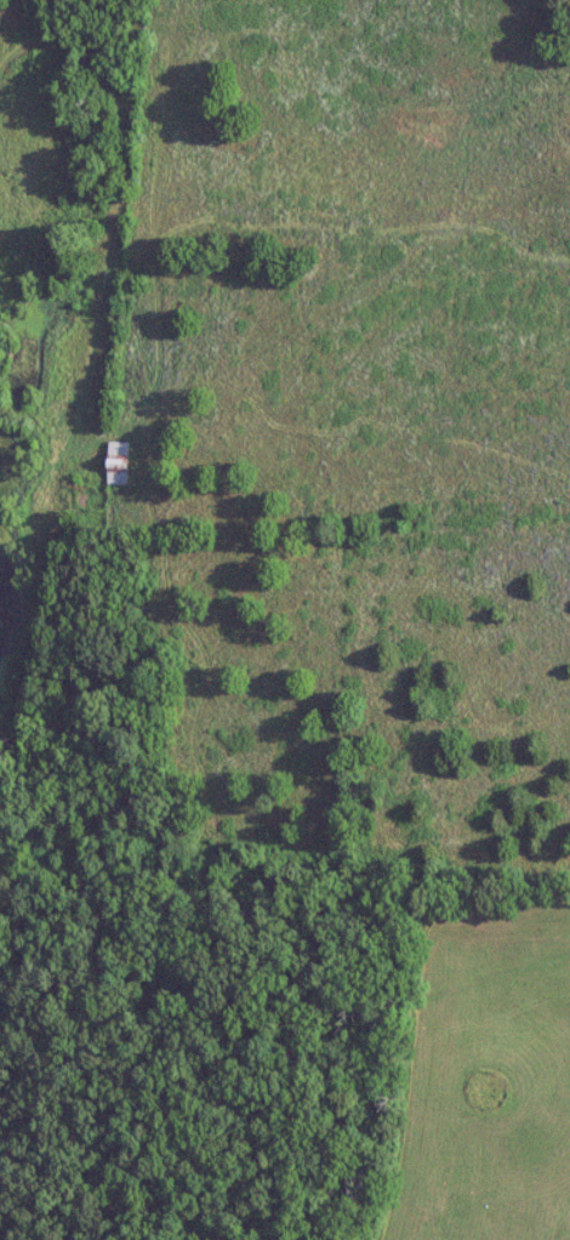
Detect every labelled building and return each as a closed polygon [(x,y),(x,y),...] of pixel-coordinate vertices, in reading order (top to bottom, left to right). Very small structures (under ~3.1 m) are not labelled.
[(129,487),(129,444),(108,444),(108,487),(129,487)]
